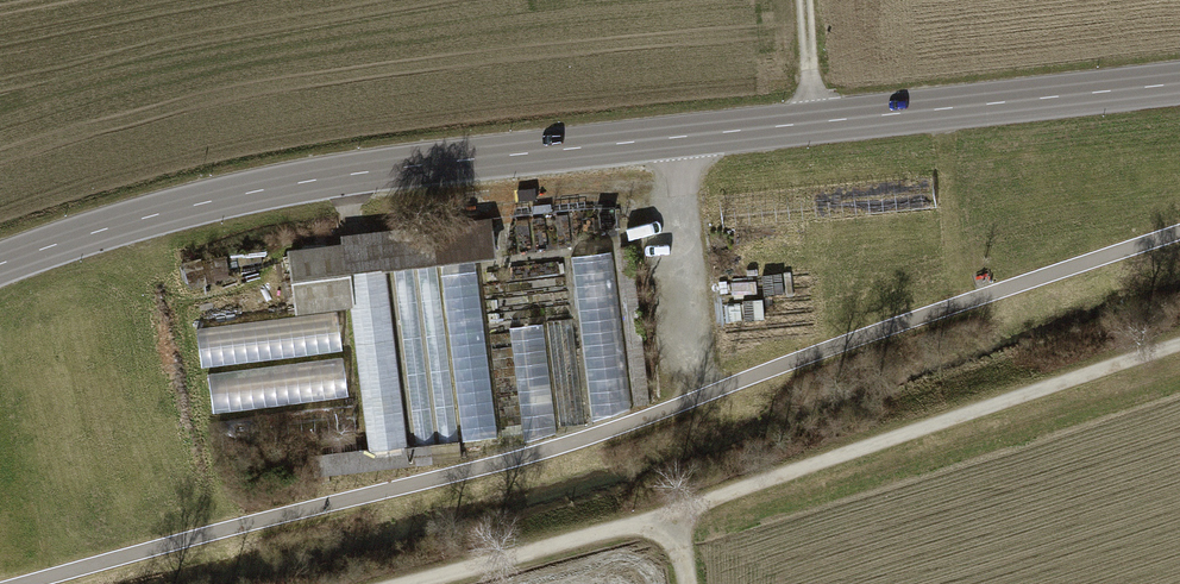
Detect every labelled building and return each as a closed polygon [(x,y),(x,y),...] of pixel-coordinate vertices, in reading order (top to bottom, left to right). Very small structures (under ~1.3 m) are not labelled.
[(489,222),(308,244),(313,283),(346,279),(440,267),(480,262),(493,261),(489,222)] [(629,244),(615,246),(616,255),(635,405),(649,404),(629,244)] [(586,411),(635,405),(616,255),(567,261),(575,319),(586,411)] [(461,443),(502,438),(489,330),(480,262),(440,267),(461,443)] [(461,443),(440,267),(346,279),(368,455),(461,443)] [(337,316),(198,329),(202,367),(340,353),(337,316)] [(586,411),(575,319),(548,323),(561,428),(587,424),(586,411)] [(561,428),(548,323),(511,327),(524,436),(561,431),(561,428)] [(524,436),(511,327),(489,330),(502,438),(524,436)] [(347,360),(208,378),(213,417),(352,399),(347,360)] [(357,409),(218,425),(221,449),(359,433),(357,409)] [(464,462),(461,443),(368,455),(314,461),(316,480),(464,462)]
